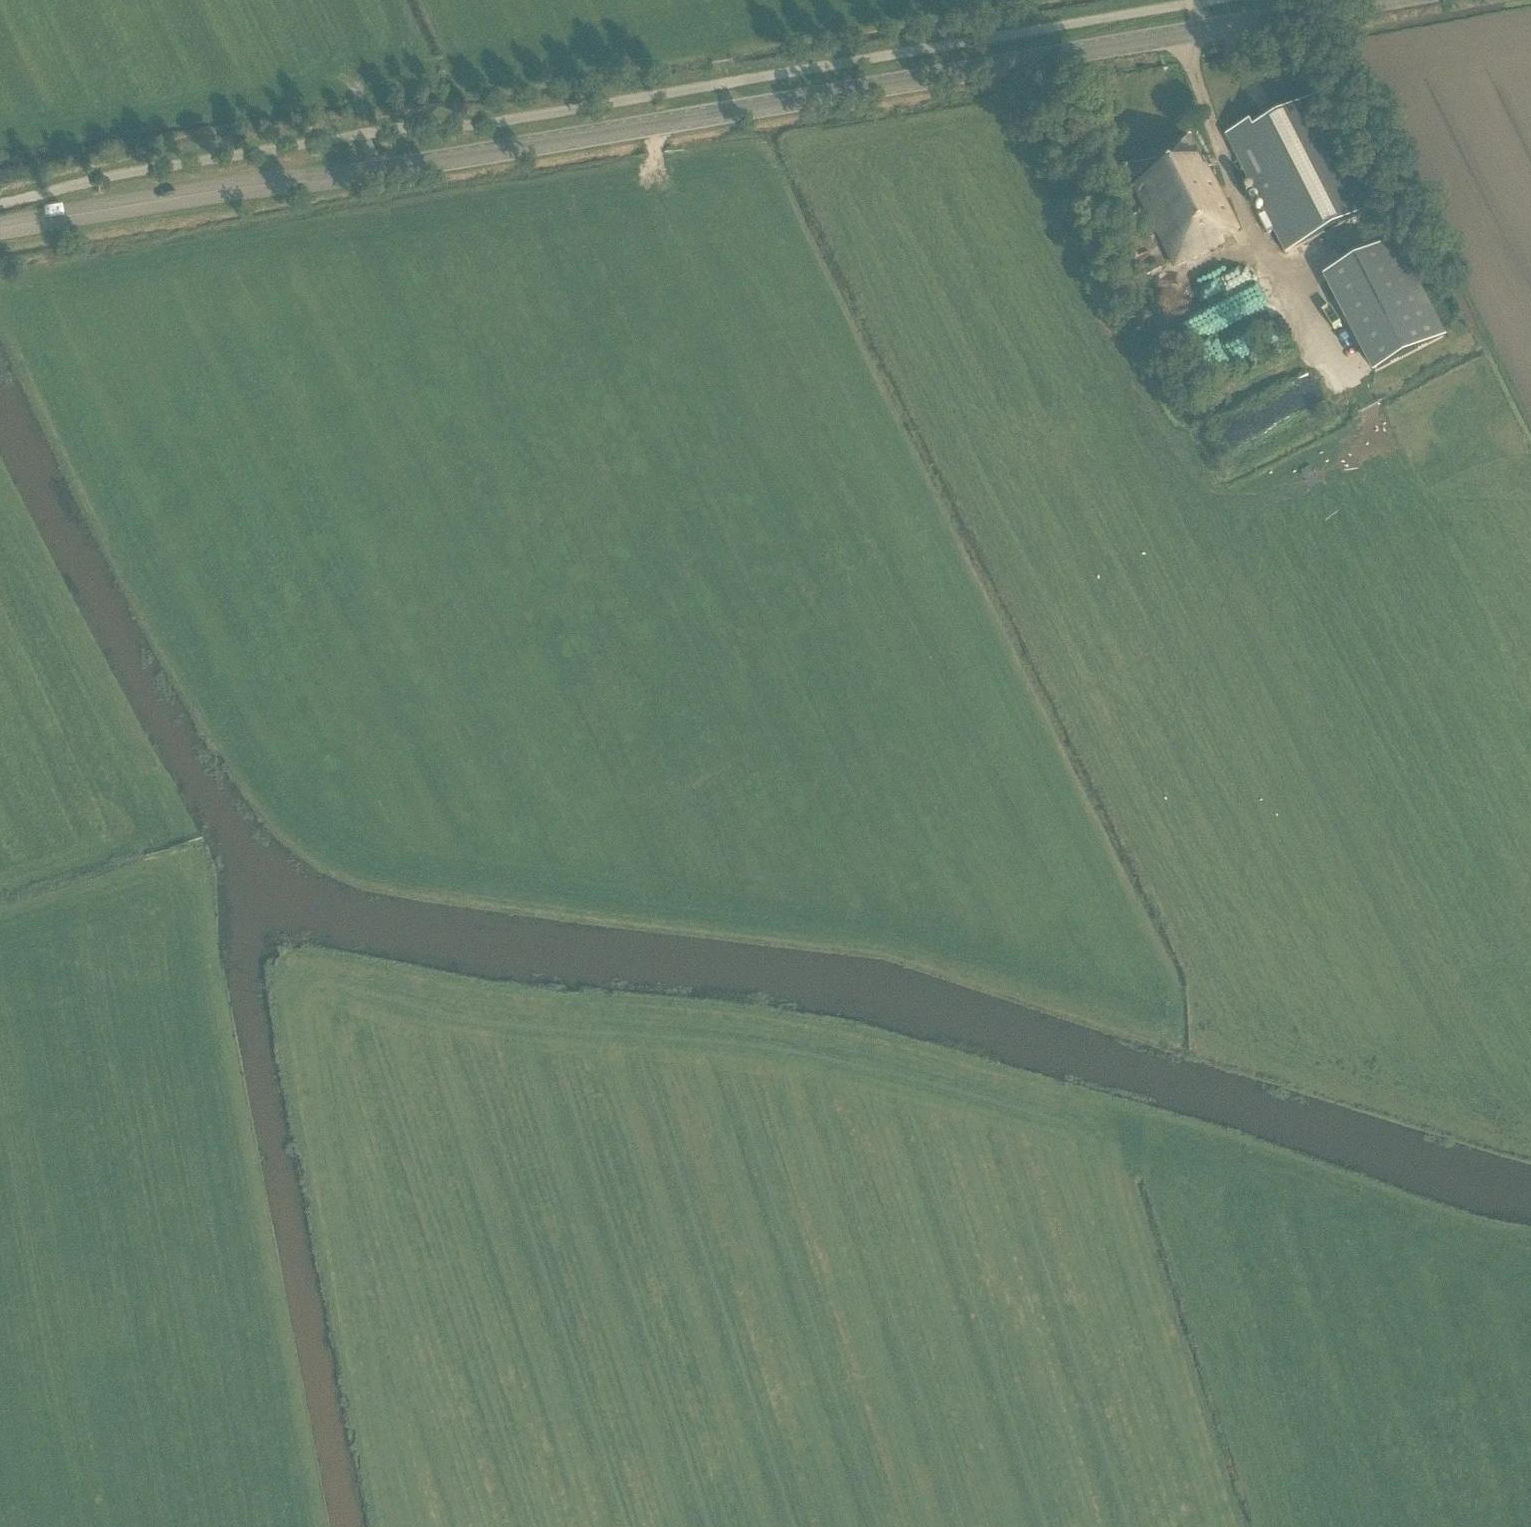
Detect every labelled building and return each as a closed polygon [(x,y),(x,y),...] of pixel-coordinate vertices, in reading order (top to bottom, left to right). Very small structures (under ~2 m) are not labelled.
[(1284,254),(1376,209),(1341,138),(1321,95),(1253,129),(1250,123),(1226,135),(1284,254)] [(1220,240),(1237,231),(1190,136),(1125,169),(1173,268),(1221,243),(1220,240)] [(1371,376),(1446,336),(1396,240),(1321,279),(1371,376)] [(1250,314),(1236,289),(1263,274),(1252,255),(1194,288),(1206,310),(1188,321),(1200,342),(1250,314)] [(1158,260),(1137,268),(1141,281),(1162,274),(1158,260)]
